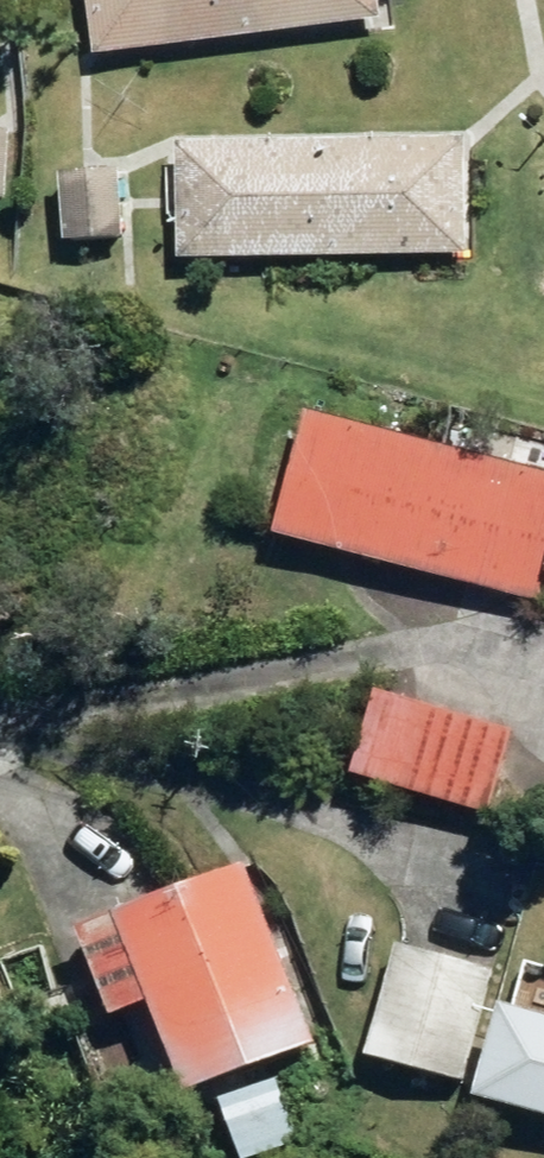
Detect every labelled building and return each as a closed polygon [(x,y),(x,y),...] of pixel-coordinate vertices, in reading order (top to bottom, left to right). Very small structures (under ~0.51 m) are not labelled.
[(102,57),(386,19),(384,0),(95,0),(102,57)] [(9,197),(13,134),(0,133),(0,197),(9,197)] [(184,142),(185,260),(472,258),(472,140),(184,142)] [(66,170),(69,242),(130,240),(127,168),(66,170)] [(315,412),(283,529),(543,600),(543,473),(315,412)] [(359,776),(491,816),(516,732),(384,692),(359,776)] [(164,1007),(200,1100),(322,1053),(252,871),(87,933),(122,1022),(164,1007)] [(375,1060),(469,1084),(498,970),(405,946),(375,1060)] [(543,1114),(543,1019),(514,1011),(490,1100),(543,1114)]
